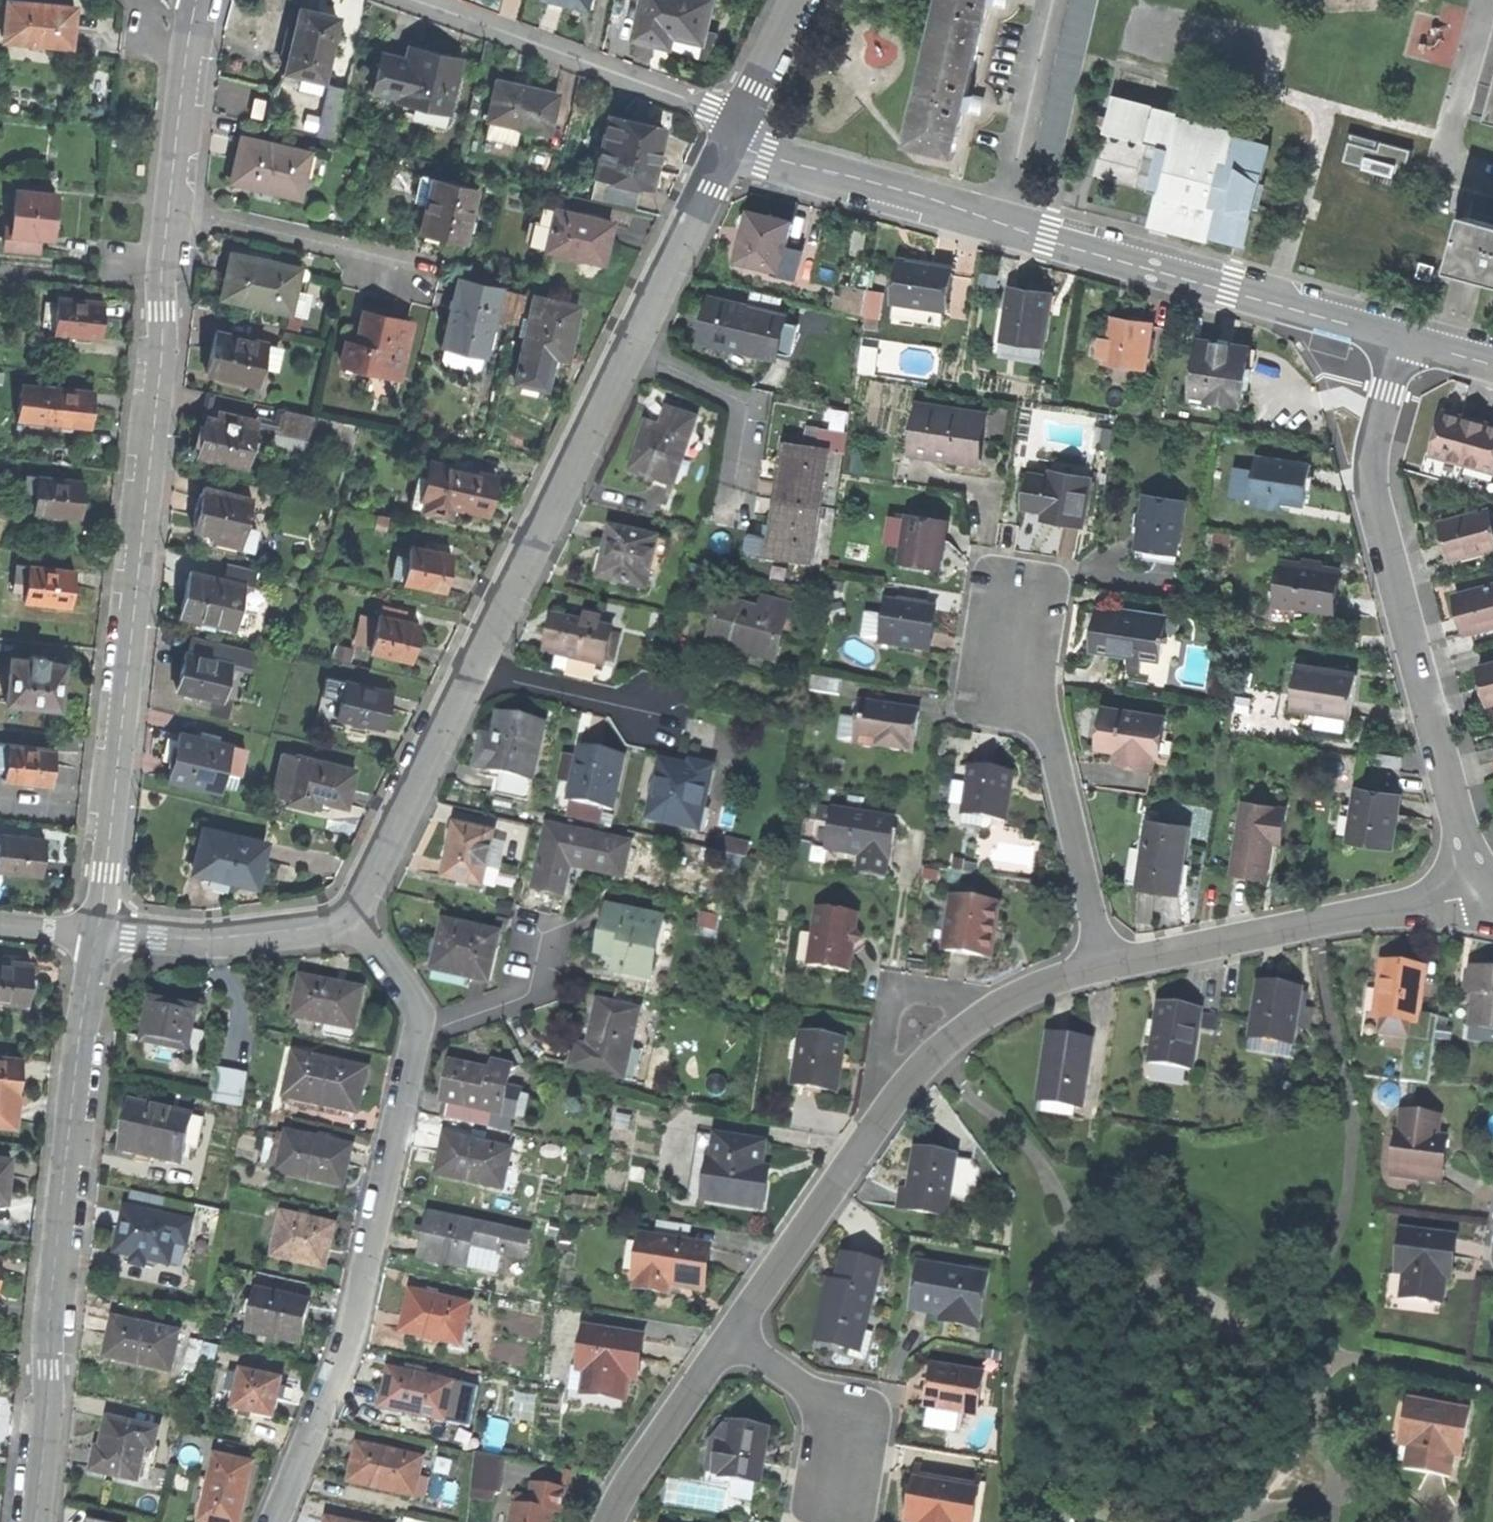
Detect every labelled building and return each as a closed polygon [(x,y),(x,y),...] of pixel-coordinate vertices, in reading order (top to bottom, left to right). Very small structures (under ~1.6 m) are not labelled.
[(592,0),(547,0),(567,5),(589,10),(592,0)] [(705,60),(717,35),(708,30),(714,0),(645,0),(636,42),(657,47),(659,43),(674,49),(705,60)] [(943,45),(979,53),(990,2),(1002,5),(1003,0),(953,0),(943,45)] [(52,45),(72,47),(75,7),(8,1),(4,41),(52,45)] [(317,91),(320,79),(323,80),(336,18),(299,9),(288,55),(287,71),(301,74),(298,86),(317,91)] [(979,53),(943,45),(931,96),(921,142),(957,150),(966,109),(978,111),(980,96),(970,94),(979,53)] [(408,47),(403,66),(406,67),(405,74),(413,76),(420,50),(408,47)] [(416,105),(443,111),(449,113),(461,60),(439,54),(420,50),(413,76),(405,74),(406,67),(403,66),(380,61),(372,95),(396,101),(416,105)] [(487,120),(489,121),(519,128),(548,134),(557,95),(526,88),(496,81),(487,120)] [(317,137),(334,141),(346,89),(329,84),(317,137)] [(1146,143),(1158,146),(1147,190),(1156,193),(1149,220),(1166,224),(1170,224),(1197,231),(1209,234),(1213,236),(1246,245),(1253,219),(1252,218),(1255,209),(1257,210),(1264,184),(1261,183),(1271,148),(1175,124),(1178,113),(1155,107),(1155,106),(1113,95),(1103,133),(1145,144),(1146,143)] [(250,116),(261,118),(265,101),(255,98),(250,116)] [(440,123),(443,111),(416,105),(413,116),(440,123)] [(640,187),(652,190),(654,177),(651,176),(654,165),(662,128),(608,117),(601,149),(598,164),(596,173),(635,181),(634,186),(640,187)] [(515,145),(519,128),(489,121),(485,138),(515,145)] [(305,174),(310,153),(241,137),(234,166),(230,182),(299,198),(305,174)] [(592,163),(598,164),(601,149),(595,147),(592,163)] [(310,153),(305,174),(317,177),(322,156),(310,153)] [(638,194),(640,187),(634,186),(635,181),(596,173),(590,200),(603,203),(607,187),(638,194)] [(415,195),(428,198),(432,178),(420,176),(415,195)] [(476,188),(432,178),(428,198),(420,232),(424,233),(424,235),(431,237),(438,238),(438,237),(464,242),(476,188)] [(22,184),(22,192),(47,195),(48,191),(48,187),(22,184)] [(603,203),(635,209),(638,194),(607,187),(603,203)] [(13,228),(13,232),(38,234),(51,236),(55,196),(47,195),(22,192),(17,192),(13,228)] [(534,245),(547,248),(554,213),(542,210),(534,245)] [(554,213),(547,248),(546,251),(593,262),(593,265),(606,269),(608,260),(611,246),(607,245),(609,233),(612,223),(555,210),(554,213)] [(799,256),(783,253),(789,222),(749,214),(744,214),(740,215),(737,220),(737,226),(738,229),(744,232),(741,246),(737,262),(778,271),(777,277),(794,281),(799,256)] [(1469,216),(1453,273),(1479,280),(1492,284),(1492,223),(1469,216)] [(6,242),(7,231),(13,232),(13,228),(0,226),(0,241),(6,242)] [(38,234),(13,232),(7,231),(6,242),(6,248),(37,251),(38,234)] [(222,297),(289,312),(293,293),(299,268),(231,254),(227,273),(222,297)] [(1421,260),(1417,275),(1431,279),(1435,265),(1421,260)] [(934,328),(936,313),(947,314),(953,271),(920,266),(901,263),(892,321),(934,328)] [(445,346),(482,354),(483,355),(499,289),(459,279),(455,293),(443,345),(445,346)] [(867,295),(868,294),(848,290),(844,313),(864,319),(867,295)] [(1000,343),(1040,349),(1049,296),(1029,293),(1008,290),(1000,343)] [(293,293),(289,312),(304,315),(308,296),(293,293)] [(883,297),(867,295),(864,319),(864,320),(866,320),(880,321),(883,297)] [(533,296),(522,348),(559,356),(567,358),(573,329),(578,306),(533,296)] [(58,306),(44,304),(41,328),(55,330),(54,336),(99,340),(101,320),(103,303),(58,299),(58,306)] [(776,315),(709,302),(705,324),(700,346),(767,359),(768,354),(801,361),(807,330),(774,324),(776,315)] [(370,370),(399,376),(411,322),(387,317),(364,311),(356,344),(346,342),(341,363),(370,370)] [(878,332),(880,321),(866,320),(865,330),(878,332)] [(1125,323),(1106,320),(1103,341),(1094,339),(1090,360),(1100,361),(1100,365),(1140,371),(1147,327),(1125,323)] [(258,385),(262,365),(267,344),(216,332),(211,354),(206,373),(258,385)] [(1187,402),(1237,408),(1239,390),(1244,390),(1249,351),(1226,348),(1225,345),(1218,345),(1214,344),(1212,345),(1196,343),(1187,402)] [(267,344),(262,365),(273,367),(278,346),(267,344)] [(479,367),(482,354),(445,346),(441,358),(444,363),(474,370),(479,367)] [(557,366),(559,356),(522,348),(517,372),(547,379),(551,365),(557,366)] [(877,355),(865,354),(862,374),(875,375),(877,355)] [(399,376),(370,370),(366,386),(394,393),(399,376)] [(16,419),(43,423),(48,386),(20,383),(16,419)] [(48,386),(43,423),(90,428),(92,408),(94,392),(48,386)] [(200,416),(205,418),(206,416),(216,418),(218,411),(211,409),(214,393),(205,391),(200,416)] [(920,407),(919,411),(955,417),(956,413),(920,407)] [(312,416),(281,409),(278,420),(277,426),(309,433),(312,416)] [(629,474),(669,487),(667,490),(675,493),(700,444),(697,439),(689,436),(693,423),(666,414),(664,417),(657,410),(646,430),(644,429),(636,452),(629,474)] [(197,455),(246,466),(256,424),(257,419),(218,411),(216,418),(206,416),(205,418),(201,435),(197,455)] [(958,464),(973,467),(982,417),(956,413),(955,417),(919,411),(911,456),(958,464)] [(1431,455),(1465,464),(1477,422),(1459,417),(1443,412),(1431,455)] [(257,416),(257,419),(256,424),(277,429),(277,426),(278,420),(257,416)] [(988,418),(982,417),(973,467),(980,468),(988,418)] [(1492,472),(1492,426),(1477,422),(1465,464),(1492,472)] [(304,454),(309,433),(277,426),(277,429),(273,447),(304,454)] [(781,464),(775,504),(819,510),(828,453),(844,455),(847,435),(821,432),(818,452),(784,447),(781,464)] [(1282,502),(1303,506),(1307,483),(1310,465),(1258,457),(1256,474),(1252,497),(1254,498),(1252,507),(1272,510),(1274,501),(1282,502)] [(1090,469),(1051,463),(1048,482),(1027,478),(1022,512),(1042,515),(1041,523),(1056,526),(1080,530),(1090,469)] [(491,479),(429,465),(425,486),(415,484),(407,508),(418,512),(448,518),(450,508),(484,515),(488,497),(491,479)] [(1232,494),(1252,497),(1256,474),(1236,471),(1232,494)] [(24,492),(37,493),(39,477),(26,475),(24,492)] [(84,481),(39,477),(37,493),(35,513),(80,518),(82,497),(84,481)] [(212,540),(239,547),(244,528),(251,500),(204,488),(199,508),(194,528),(200,530),(214,533),(212,540)] [(1147,556),(1174,559),(1181,505),(1142,500),(1134,554),(1147,556)] [(1280,511),(1282,502),(1274,501),(1272,510),(1280,511)] [(819,510),(775,504),(773,519),(766,560),(811,566),(819,510)] [(1492,550),(1492,539),(1486,512),(1439,525),(1443,540),(1449,562),(1492,550)] [(944,524),(908,517),(907,523),(889,519),(883,549),(901,552),(899,567),(935,574),(939,551),(944,524)] [(256,530),(244,528),(239,547),(251,550),(256,530)] [(237,555),(239,547),(212,540),(214,533),(200,530),(197,544),(237,555)] [(603,582),(644,591),(652,558),(662,560),(666,544),(609,530),(602,557),(596,556),(593,570),(589,584),(601,587),(603,582)] [(407,562),(393,560),(389,578),(402,582),(402,585),(443,592),(446,574),(450,554),(410,548),(407,562)] [(245,583),(244,585),(252,587),(256,569),(227,563),(224,578),(245,583)] [(14,581),(27,582),(28,566),(16,564),(14,581)] [(1338,573),(1280,564),(1274,605),(1331,614),(1334,593),(1338,573)] [(74,571),(28,566),(27,582),(25,602),(70,607),(72,589),(74,571)] [(235,627),(244,585),(245,583),(224,578),(189,571),(184,593),(179,614),(200,619),(211,621),(235,627)] [(254,587),(252,587),(244,585),(235,627),(245,629),(251,603),(254,587)] [(261,589),(254,587),(251,603),(258,605),(261,589)] [(1492,629),(1492,587),(1456,596),(1462,616),(1468,635),(1492,629)] [(785,608),(759,601),(755,615),(716,605),(706,645),(718,648),(770,662),(785,608)] [(885,617),(881,642),(880,644),(929,652),(932,631),(936,610),(887,602),(885,617)] [(403,613),(379,608),(368,653),(410,663),(414,643),(418,626),(401,622),(403,613)] [(1160,639),(1163,622),(1096,612),(1093,631),(1089,655),(1126,660),(1125,663),(1137,665),(1137,662),(1156,664),(1159,648),(1164,649),(1165,640),(1160,639)] [(544,653),(601,665),(609,632),(586,628),(587,620),(554,614),(547,637),(544,653)] [(868,640),(881,642),(885,617),(873,615),(868,640)] [(209,628),(211,621),(200,619),(198,626),(209,628)] [(193,636),(189,653),(229,662),(248,667),(252,650),(193,636)] [(229,662),(189,653),(185,652),(181,671),(176,690),(189,693),(200,695),(220,700),(229,662)] [(31,660),(11,658),(7,702),(59,708),(60,696),(62,682),(67,683),(69,668),(63,668),(64,664),(45,662),(45,658),(31,656),(31,660)] [(1492,705),(1492,665),(1476,670),(1482,690),(1487,707),(1492,705)] [(1358,676),(1298,667),(1291,709),(1351,718),(1355,697),(1358,676)] [(345,684),(336,721),(381,731),(384,715),(389,694),(345,684)] [(917,714),(859,705),(856,722),(846,720),(843,742),(910,754),(915,726),(917,714)] [(1115,766),(1151,772),(1153,760),(1157,761),(1164,721),(1104,711),(1100,736),(1098,752),(1117,755),(1115,766)] [(526,805),(543,728),(497,718),(490,751),(479,749),(476,761),(473,771),(499,776),(494,798),(526,805)] [(224,773),(231,746),(179,734),(174,758),(169,779),(220,791),(224,773)] [(7,761),(9,744),(0,743),(0,760),(7,761)] [(55,748),(9,744),(7,761),(5,781),(51,786),(53,766),(55,748)] [(231,746),(224,773),(239,776),(245,749),(231,746)] [(605,756),(579,750),(567,804),(610,813),(621,759),(605,756)] [(1405,760),(1377,755),(1375,766),(1403,771),(1405,760)] [(353,774),(282,757),(272,798),(286,801),(285,805),(317,812),(319,803),(344,809),(348,793),(353,774)] [(700,810),(709,769),(690,765),(689,772),(672,768),(660,766),(648,821),(702,832),(706,811),(700,810)] [(978,819),(1003,822),(1006,798),(1010,774),(967,768),(960,817),(966,817),(967,813),(979,815),(978,819)] [(1342,804),(1336,838),(1348,840),(1347,842),(1389,849),(1394,823),(1399,799),(1356,791),(1353,806),(1342,804)] [(1285,811),(1241,804),(1231,875),(1247,878),(1264,881),(1270,843),(1280,845),(1285,811)] [(890,821),(832,812),(826,852),(859,857),(856,873),(869,875),(881,877),(890,821)] [(1160,893),(1177,896),(1189,830),(1171,826),(1172,819),(1160,817),(1158,824),(1147,822),(1142,851),(1130,849),(1124,883),(1136,885),(1136,889),(1160,893)] [(489,852),(492,833),(454,826),(449,852),(443,880),(482,887),(486,869),(496,871),(499,854),(489,852)] [(232,880),(255,886),(265,844),(203,829),(194,871),(232,880)] [(561,901),(562,895),(574,898),(579,873),(622,882),(629,848),(546,829),(531,894),(547,898),(561,901)] [(41,875),(43,857),(45,839),(0,834),(0,871),(41,875)] [(987,930),(995,931),(999,909),(951,901),(942,951),(972,956),(983,958),(987,930)] [(595,968),(648,980),(655,949),(667,952),(673,925),(607,911),(598,951),(595,968)] [(858,919),(817,912),(808,970),(831,973),(849,976),(851,960),(865,948),(856,934),(858,919)] [(496,936),(442,925),(438,945),(432,943),(429,951),(426,959),(435,961),(430,982),(465,989),(467,979),(486,983),(496,936)] [(991,959),(995,931),(987,930),(983,958),(991,959)] [(28,1003),(29,985),(32,963),(0,960),(0,1000),(28,1003)] [(1401,967),(1387,965),(1384,990),(1378,989),(1373,1018),(1415,1025),(1423,970),(1401,967)] [(1469,967),(1466,992),(1473,993),(1469,1026),(1492,1030),(1492,970),(1469,967)] [(312,982),(300,979),(292,1018),(352,1030),(360,991),(312,982)] [(1274,988),(1258,985),(1249,1039),(1250,1039),(1247,1052),(1288,1059),(1290,1046),(1291,1046),(1301,992),(1274,988)] [(143,1043),(188,1053),(193,1034),(197,1011),(152,1002),(147,1023),(143,1043)] [(642,1052),(630,1049),(638,1013),(598,1005),(592,1033),(576,1029),(574,1039),(572,1050),(575,1051),(571,1070),(635,1084),(642,1052)] [(1176,1010),(1156,1007),(1154,1026),(1152,1041),(1148,1067),(1191,1073),(1199,1013),(1176,1010)] [(1145,1040),(1152,1041),(1154,1026),(1147,1025),(1145,1040)] [(193,1034),(188,1053),(197,1055),(202,1035),(193,1034)] [(843,1044),(799,1037),(798,1044),(794,1043),(790,1048),(788,1064),(795,1065),(791,1088),(835,1095),(838,1072),(843,1044)] [(1063,1041),(1047,1039),(1038,1104),(1082,1111),(1091,1045),(1063,1041)] [(0,1055),(0,1125),(14,1127),(19,1079),(21,1057),(0,1055)] [(342,1117),(343,1111),(358,1114),(362,1093),(367,1070),(294,1055),(284,1105),(342,1117)] [(247,1073),(217,1068),(212,1097),(211,1101),(242,1106),(247,1073)] [(445,1121),(495,1132),(497,1121),(510,1123),(515,1100),(503,1097),(509,1072),(490,1068),(489,1076),(450,1068),(446,1088),(443,1103),(449,1104),(445,1121)] [(185,1148),(192,1116),(133,1103),(128,1124),(122,1152),(181,1165),(185,1148)] [(1389,1176),(1440,1183),(1442,1168),(1445,1148),(1436,1147),(1437,1138),(1440,1119),(1402,1113),(1399,1133),(1396,1133),(1389,1176)] [(192,1116),(185,1148),(198,1150),(205,1119),(192,1116)] [(349,1148),(285,1135),(277,1174),(341,1186),(345,1166),(349,1148)] [(1446,1139),(1437,1138),(1436,1147),(1445,1148),(1446,1139)] [(436,1178),(502,1191),(510,1153),(444,1140),(441,1156),(436,1178)] [(708,1165),(702,1204),(761,1213),(763,1200),(766,1185),(759,1184),(760,1171),(764,1148),(715,1140),(712,1165),(708,1165)] [(946,1202),(953,1161),(912,1154),(910,1167),(909,1177),(914,1178),(911,1199),(906,1198),(898,1197),(896,1213),(943,1220),(946,1202)] [(3,1200),(5,1180),(8,1180),(9,1172),(10,1157),(0,1156),(0,1200),(3,1200)] [(979,1165),(953,1161),(946,1202),(972,1206),(979,1165)] [(767,1172),(760,1171),(759,1184),(766,1185),(767,1172)] [(909,1177),(906,1198),(911,1199),(914,1178),(909,1177)] [(131,1191),(127,1209),(163,1217),(167,1199),(131,1191)] [(134,1257),(146,1260),(169,1264),(174,1243),(187,1246),(192,1223),(163,1217),(127,1209),(126,1209),(121,1231),(117,1254),(134,1257)] [(333,1225),(281,1216),(273,1258),(325,1267),(329,1246),(333,1225)] [(471,1248),(499,1254),(498,1257),(500,1257),(523,1262),(528,1240),(427,1217),(423,1234),(416,1232),(415,1237),(414,1241),(422,1243),(418,1261),(466,1272),(466,1270),(471,1248)] [(686,1247),(689,1230),(655,1225),(652,1242),(639,1239),(631,1284),(634,1285),(633,1291),(657,1295),(658,1288),(667,1289),(701,1295),(703,1280),(705,1268),(698,1267),(701,1249),(686,1247)] [(1442,1282),(1444,1269),(1455,1271),(1457,1253),(1458,1240),(1399,1233),(1394,1273),(1402,1274),(1399,1299),(1439,1305),(1442,1282)] [(495,1277),(500,1257),(498,1257),(499,1254),(471,1248),(466,1270),(495,1277)] [(708,1250),(701,1249),(698,1267),(705,1268),(708,1250)] [(145,1268),(146,1260),(134,1257),(132,1265),(145,1268)] [(853,1333),(861,1335),(877,1269),(839,1260),(836,1273),(832,1289),(826,1287),(812,1343),(848,1353),(853,1333)] [(966,1276),(918,1268),(910,1315),(923,1317),(940,1320),(955,1322),(954,1329),(976,1332),(983,1286),(965,1283),(966,1276)] [(1453,1283),(1455,1271),(1444,1269),(1442,1282),(1453,1283)] [(984,1279),(966,1276),(965,1283),(983,1286),(984,1279)] [(666,1297),(667,1289),(658,1288),(657,1295),(666,1297)] [(254,1294),(245,1335),(300,1346),(303,1326),(308,1303),(254,1294)] [(468,1337),(462,1336),(468,1307),(409,1295),(405,1314),(401,1335),(452,1346),(451,1351),(465,1354),(468,1337)] [(939,1326),(954,1329),(955,1322),(940,1320),(939,1326)] [(105,1359),(170,1372),(178,1334),(113,1321),(109,1341),(105,1359)] [(583,1398),(626,1405),(628,1393),(630,1382),(633,1364),(640,1365),(643,1341),(586,1332),(580,1372),(587,1373),(583,1398)] [(856,1354),(861,1335),(853,1333),(848,1353),(856,1354)] [(637,1383),(640,1365),(633,1364),(630,1382),(637,1383)] [(981,1376),(935,1369),(932,1391),(927,1391),(925,1402),(923,1412),(925,1412),(922,1430),(957,1435),(960,1417),(975,1419),(981,1376)] [(930,1369),(927,1391),(932,1391),(935,1369),(930,1369)] [(233,1412),(274,1421),(278,1402),(282,1382),(241,1374),(233,1412)] [(447,1423),(454,1387),(388,1374),(384,1392),(381,1410),(447,1423)] [(1449,1443),(1462,1445),(1468,1414),(1407,1404),(1403,1428),(1413,1430),(1411,1445),(1408,1445),(1408,1449),(1404,1471),(1431,1475),(1450,1478),(1454,1455),(1448,1454),(1449,1443)] [(144,1446),(154,1448),(157,1431),(108,1420),(101,1451),(96,1450),(95,1459),(92,1471),(137,1481),(140,1467),(144,1446)] [(767,1433),(728,1427),(724,1447),(722,1462),(719,1479),(718,1482),(757,1489),(767,1433)] [(1399,1447),(1408,1449),(1408,1445),(1411,1445),(1413,1430),(1403,1428),(1399,1447)] [(1461,1456),(1462,1445),(1449,1443),(1448,1454),(1454,1455),(1461,1456)] [(415,1498),(423,1460),(356,1445),(353,1464),(349,1484),(415,1498)] [(159,1449),(154,1448),(144,1446),(140,1467),(154,1470),(159,1449)] [(711,1477),(719,1479),(722,1462),(724,1447),(717,1446),(711,1477)] [(471,1495),(499,1498),(503,1462),(476,1456),(471,1495)] [(213,1457),(208,1480),(199,1478),(196,1491),(205,1493),(200,1521),(240,1521),(244,1502),(252,1465),(213,1457)] [(912,1477),(909,1493),(905,1516),(902,1515),(901,1521),(977,1521),(984,1485),(953,1480),(953,1484),(912,1477)] [(552,1514),(559,1515),(563,1493),(533,1488),(530,1502),(515,1500),(511,1521),(551,1521),(552,1514)]
